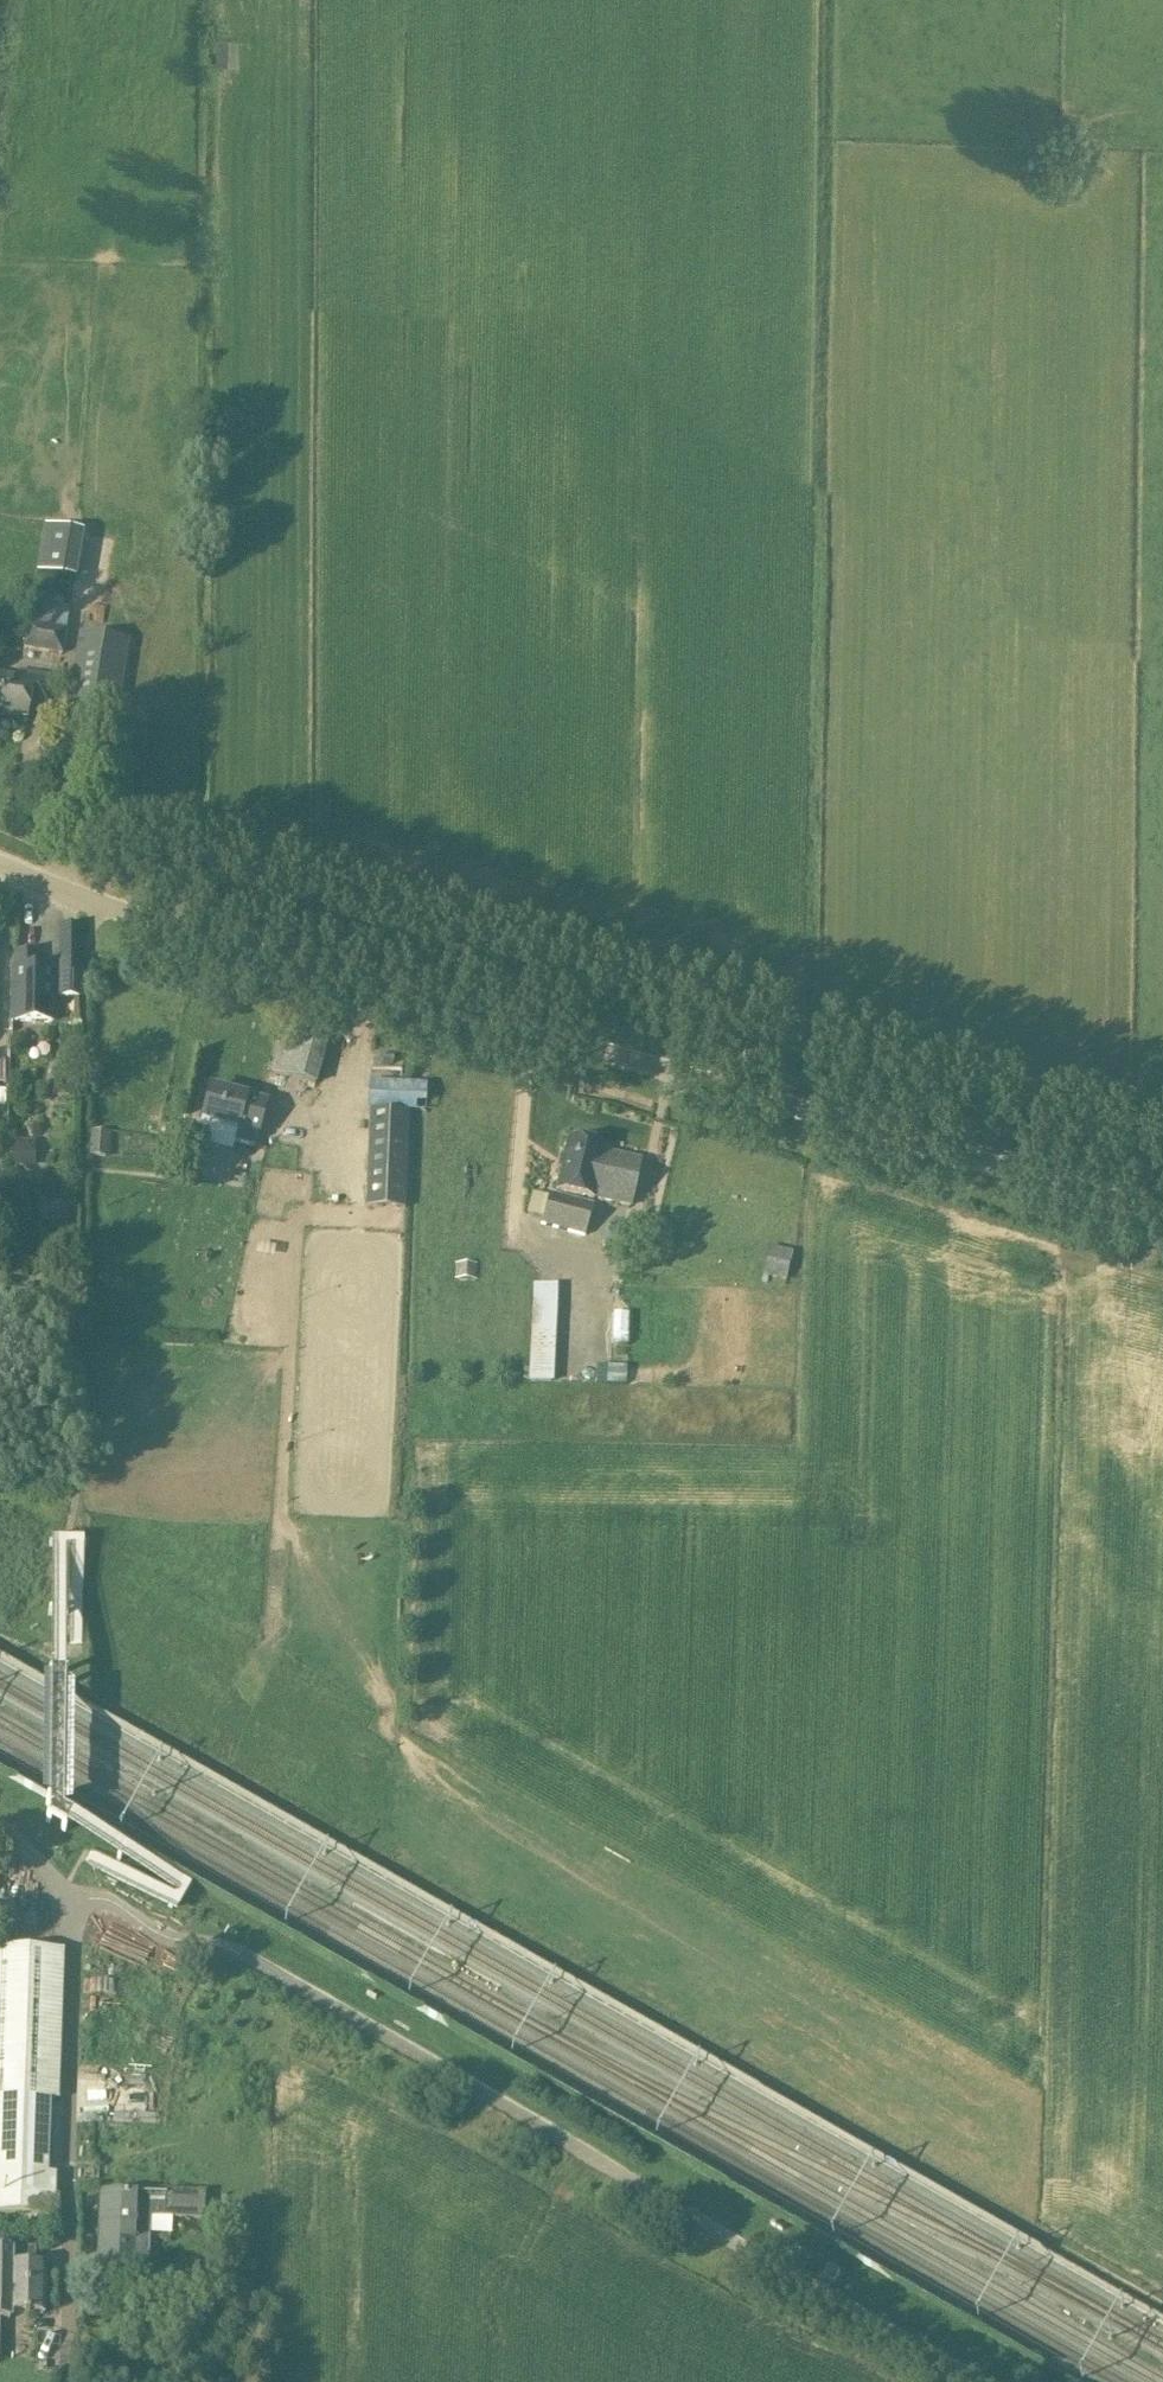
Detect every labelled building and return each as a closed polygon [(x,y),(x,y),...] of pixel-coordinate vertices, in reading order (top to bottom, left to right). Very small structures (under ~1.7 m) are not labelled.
[(238,65),(239,38),(217,37),(216,64),(238,65)] [(45,524),(37,573),(75,579),(82,530),(45,524)] [(24,650),(64,657),(68,631),(28,625),(24,650)] [(127,641),(80,634),(68,708),(115,716),(127,641)] [(4,715),(27,719),(29,701),(47,704),(52,676),(20,671),(19,678),(0,675),(0,717),(4,717),(4,715)] [(11,1021),(53,1022),(54,969),(37,968),(37,952),(13,951),(12,968),(11,1021)] [(81,998),(81,968),(60,967),(59,998),(81,998)] [(325,1046),(283,1034),(273,1073),(315,1084),(325,1046)] [(265,1103),(246,1098),(209,1089),(201,1119),(237,1128),(234,1141),(255,1146),(265,1103)] [(406,1209),(410,1112),(369,1111),(366,1207),(406,1209)] [(112,1133),(93,1132),(91,1157),(110,1158),(112,1133)] [(593,1198),(603,1152),(604,1146),(567,1138),(556,1191),(593,1199),(593,1198)] [(11,1167),(35,1168),(36,1142),(11,1142),(11,1167)] [(593,1198),(630,1206),(640,1160),(603,1152),(593,1198)] [(542,1225),(586,1237),(594,1205),(551,1193),(542,1225)] [(606,1223),(603,1241),(619,1244),(622,1226),(606,1223)] [(763,1280),(787,1285),(795,1250),(771,1245),(763,1280)] [(479,1276),(478,1264),(459,1265),(459,1277),(479,1276)] [(556,1381),(558,1283),(533,1283),(531,1380),(556,1381)] [(607,1366),(607,1381),(628,1382),(628,1366),(607,1366)] [(10,2163),(12,2099),(60,2101),(65,1950),(0,1948),(0,2163),(10,2163)] [(46,2206),(46,2195),(57,2196),(57,2163),(47,2163),(47,2164),(0,2164),(0,2206),(46,2206)] [(97,2270),(148,2273),(151,2219),(203,2222),(205,2193),(165,2191),(165,2197),(151,2197),(151,2196),(101,2193),(97,2270)] [(34,2267),(34,2250),(15,2250),(15,2254),(0,2253),(0,2320),(9,2320),(9,2314),(23,2314),(23,2317),(31,2317),(31,2314),(44,2315),(45,2267),(34,2267)] [(841,2272),(830,2266),(824,2277),(835,2283),(841,2272)] [(165,2271),(164,2290),(193,2291),(194,2273),(165,2271)]
